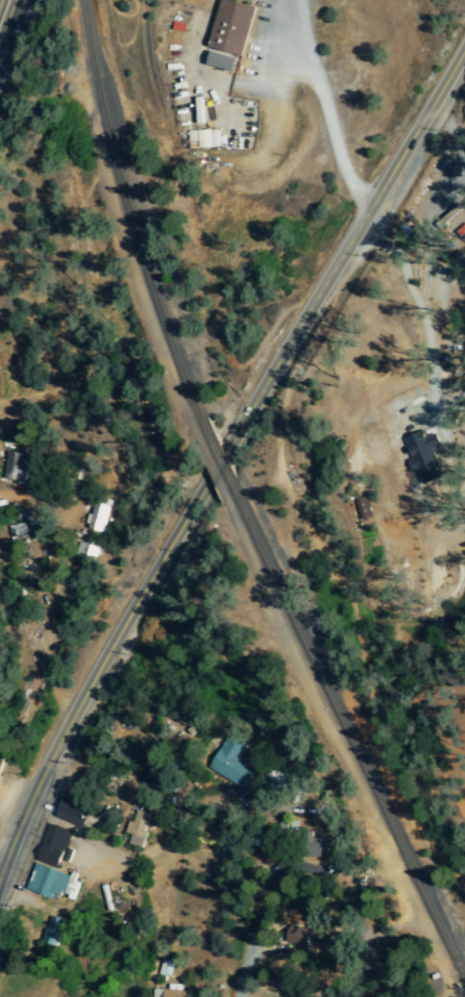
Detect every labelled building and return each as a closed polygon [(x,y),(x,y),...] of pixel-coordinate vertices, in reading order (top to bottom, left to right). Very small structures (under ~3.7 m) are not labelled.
[(226,0),(220,0),(208,48),(243,57),(256,8),(226,0)] [(233,72),(235,57),(209,54),(207,68),(233,72)] [(188,132),(188,149),(219,148),(219,131),(188,132)] [(26,454),(6,453),(5,481),(25,482),(26,454)] [(373,517),(366,497),(354,501),(362,521),(373,517)] [(111,507),(95,505),(93,517),(90,516),(87,531),(106,534),(111,507)] [(27,543),(22,524),(7,527),(11,547),(27,543)] [(76,559),(97,563),(100,548),(79,544),(76,559)] [(209,768),(243,788),(252,772),(243,766),(247,758),(241,754),(247,743),(229,733),(209,768)] [(63,798),(90,810),(81,830),(54,818),(63,798)] [(149,814),(136,810),(132,823),(128,822),(124,833),(131,835),(128,844),(142,848),(147,832),(144,831),(149,814)] [(48,826),(70,834),(56,869),(34,861),(48,826)] [(311,845),(311,857),(324,857),(324,846),(311,845)] [(24,889),(34,864),(67,877),(59,897),(51,894),(49,899),(24,889)] [(42,943),(57,946),(64,919),(49,915),(42,943)] [(309,933),(290,927),(285,943),(305,949),(309,933)] [(190,992),(182,991),(182,985),(168,985),(168,990),(152,990),(152,996),(189,996),(190,992)]
